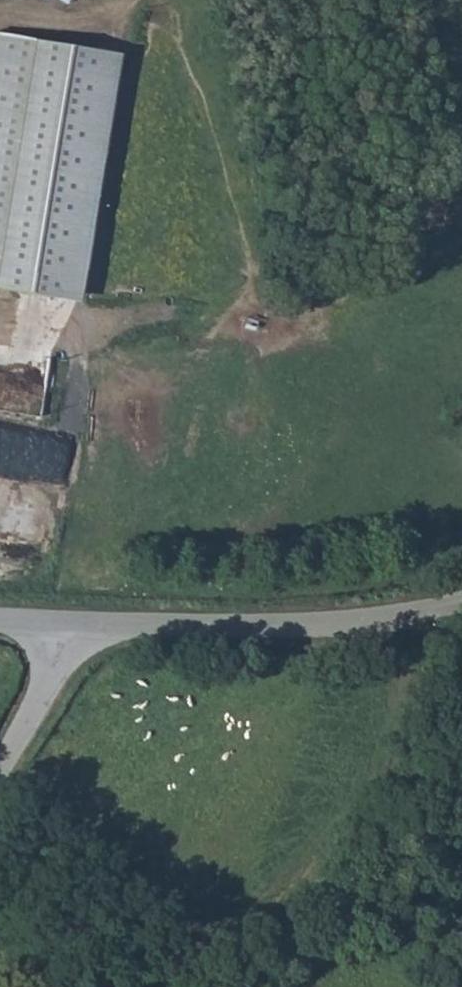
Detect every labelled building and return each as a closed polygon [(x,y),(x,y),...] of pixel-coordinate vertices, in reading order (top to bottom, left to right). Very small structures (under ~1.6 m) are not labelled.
[(0,37),(0,289),(82,300),(118,53),(0,37)]
